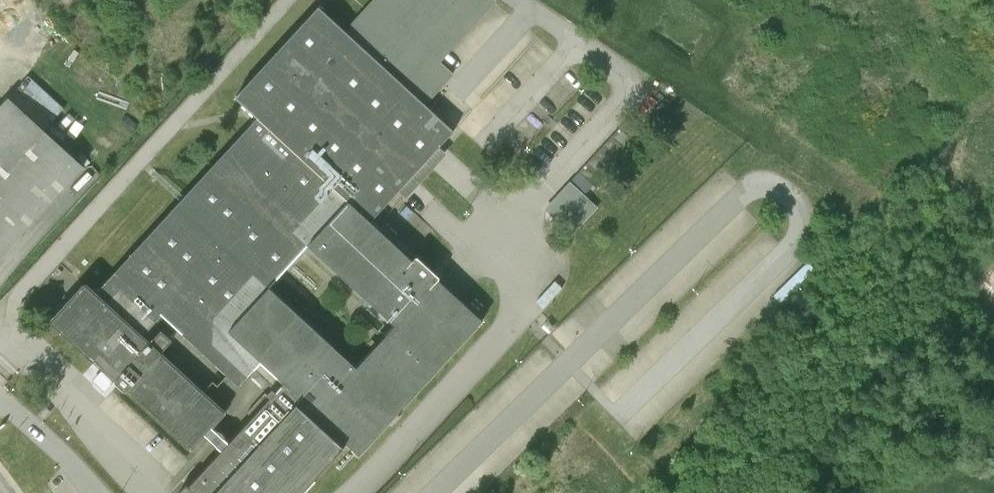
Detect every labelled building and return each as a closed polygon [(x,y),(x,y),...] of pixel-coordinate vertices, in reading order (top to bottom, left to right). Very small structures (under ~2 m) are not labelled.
[(235,97),(258,118),(95,295),(85,286),(51,322),(106,373),(104,376),(110,382),(113,379),(115,381),(115,382),(115,384),(124,392),(126,392),(127,392),(191,451),(225,414),(161,355),(161,354),(172,342),(161,332),(149,344),(142,338),(162,316),(239,387),(261,363),(284,385),(275,394),(272,391),(266,397),(264,395),(247,414),(252,419),(188,489),(186,487),(181,492),(304,492),(348,445),(359,456),(390,423),(392,425),(400,417),(397,414),(483,321),(439,280),(439,279),(439,277),(418,257),(416,257),(413,260),(371,222),(442,144),(454,131),(425,104),(452,74),(437,60),(451,44),(453,46),(495,1),(494,0),(376,0),(346,32),(319,7),(235,97)] [(466,60),(511,12),(500,2),(456,50),(466,60)] [(0,104),(0,258),(83,168),(7,97),(0,104)] [(579,173),(596,189),(645,137),(627,121),(579,173)]
